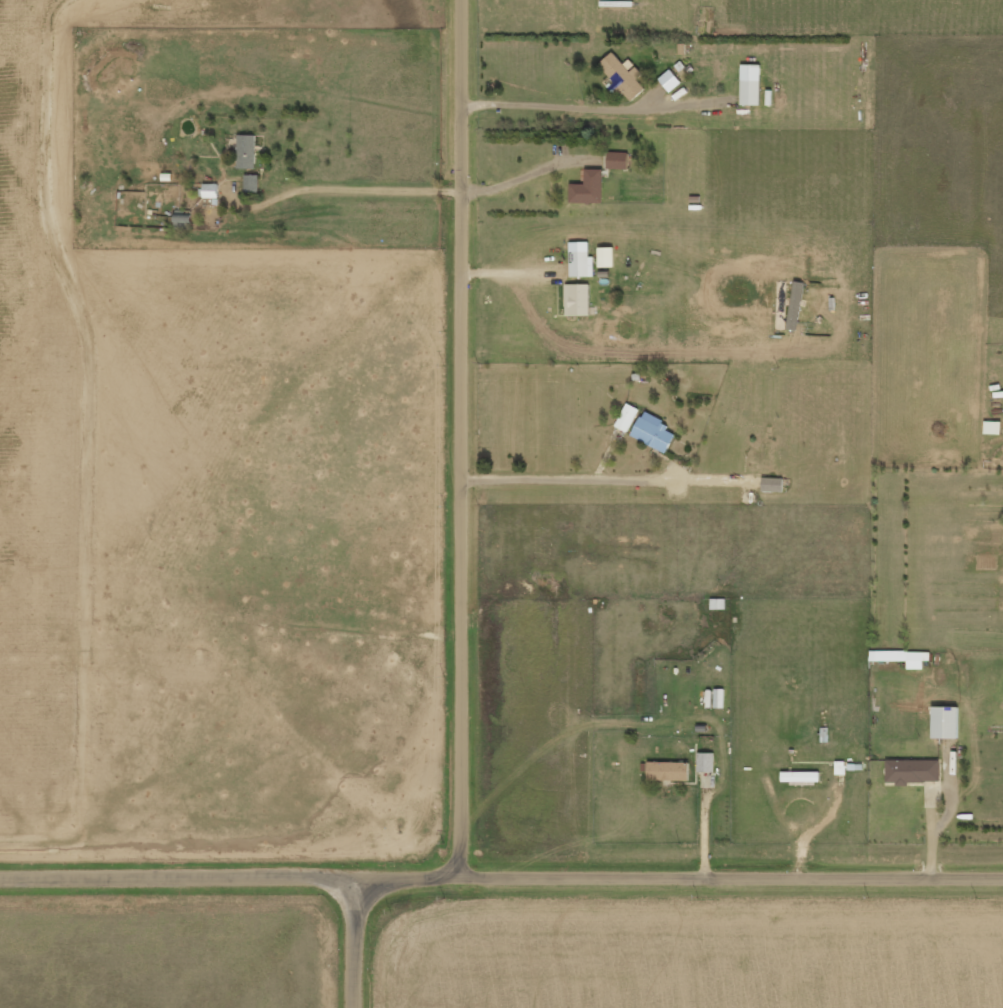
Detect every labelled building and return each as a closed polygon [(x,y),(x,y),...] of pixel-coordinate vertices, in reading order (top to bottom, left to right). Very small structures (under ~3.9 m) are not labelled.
[(649,88),(641,78),(646,73),(632,58),(627,62),(617,51),(604,62),(615,75),(608,81),(621,96),(627,90),(636,99),(649,88)] [(763,104),(764,64),(744,63),(744,103),(763,104)] [(684,81),(672,68),(660,78),(672,92),(684,81)] [(260,135),(236,134),(236,150),(242,150),(241,168),(260,168),(260,135)] [(630,168),(631,152),(610,151),(610,168),(630,168)] [(606,202),(607,168),(589,168),(589,183),(574,182),(574,201),(606,202)] [(221,197),(222,183),(207,183),(206,197),(221,197)] [(597,276),(596,255),(593,255),(592,241),(573,241),(574,276),(597,276)] [(601,246),(601,266),(618,266),(617,246),(601,246)] [(791,281),(777,281),(777,329),(790,329),(791,281)] [(569,284),(570,315),(594,314),(594,283),(569,284)] [(617,426),(630,432),(641,407),(629,401),(617,426)] [(635,436),(671,452),(680,434),(671,429),(674,423),(647,411),(635,436)] [(988,420),(988,433),(1002,433),(1002,421),(988,420)] [(788,491),(789,478),(766,477),(766,490),(788,491)] [(729,598),(713,598),(713,608),(729,608),(729,598)] [(911,661),(911,669),(928,669),(928,660),(935,660),(935,651),(874,650),(874,660),(911,661)] [(728,689),(707,688),(707,706),(727,707),(728,689)] [(964,738),(965,706),(934,706),(934,737),(964,738)] [(718,771),(718,752),(701,752),(701,771),(718,771)] [(943,759),(889,760),(890,781),(900,781),(900,782),(944,782),(943,759)] [(694,779),(694,761),(651,762),(651,780),(694,779)] [(848,773),(849,761),(839,761),(839,773),(848,773)] [(786,782),(824,781),(824,771),(786,772),(786,782)]
